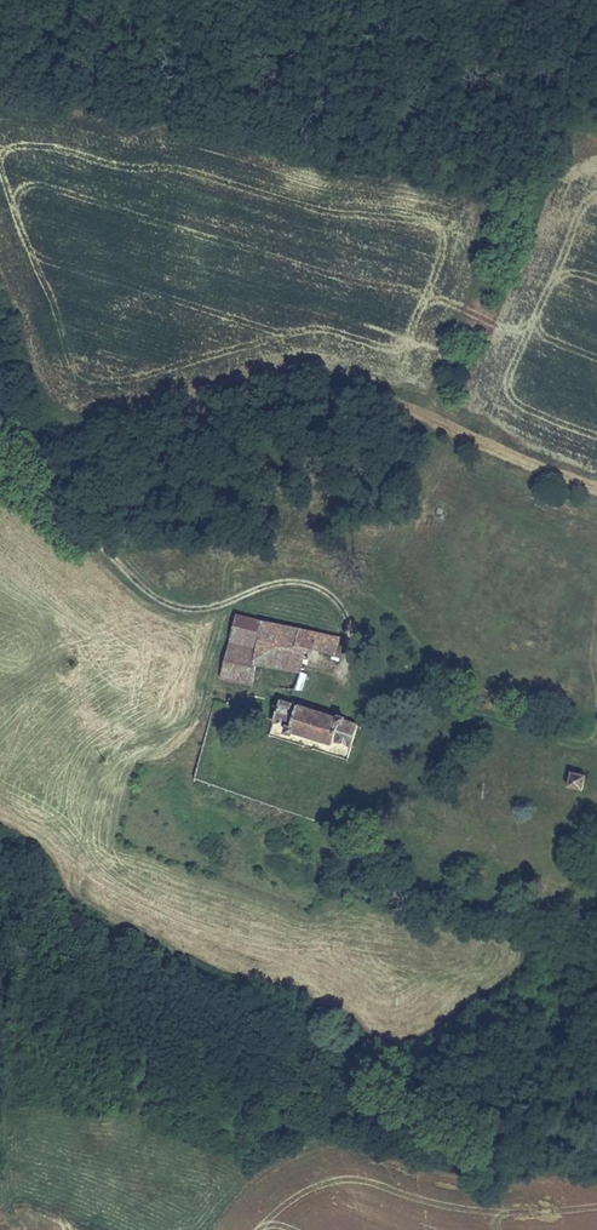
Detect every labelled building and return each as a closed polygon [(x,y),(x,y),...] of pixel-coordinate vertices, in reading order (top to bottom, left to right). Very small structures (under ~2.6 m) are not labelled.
[(263,639),(271,613),(248,607),(241,632),(263,639)] [(241,632),(230,669),(298,689),(311,646),(339,655),(345,635),(271,613),(263,639),(241,632)] [(283,698),(276,726),(354,748),(362,720),(283,698)] [(572,765),(568,783),(587,787),(591,769),(572,765)]
